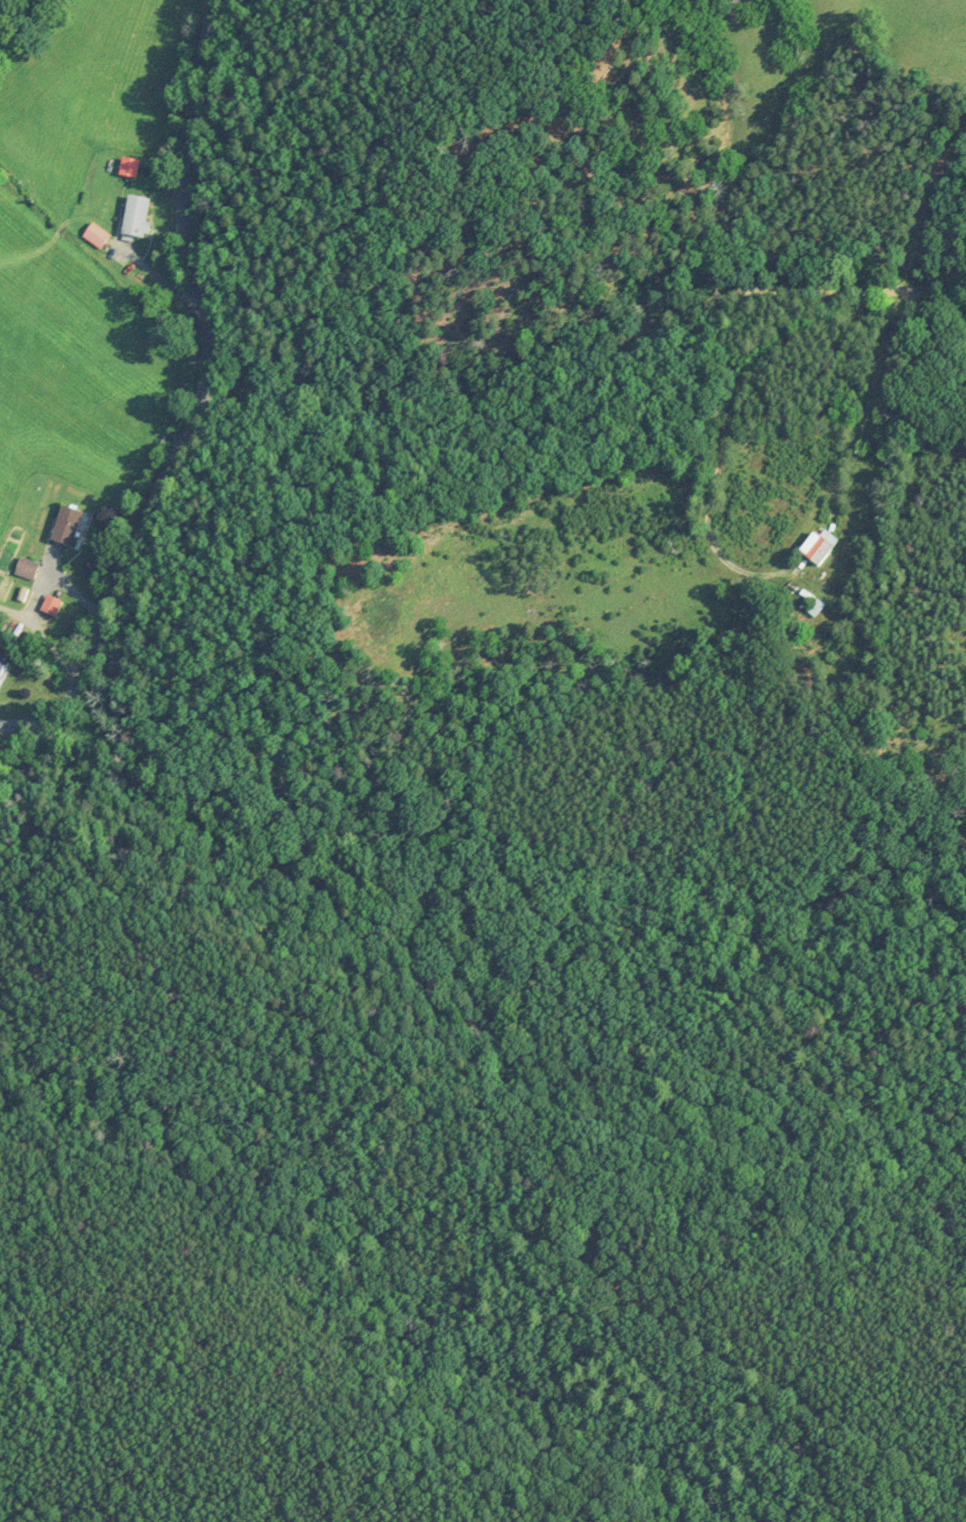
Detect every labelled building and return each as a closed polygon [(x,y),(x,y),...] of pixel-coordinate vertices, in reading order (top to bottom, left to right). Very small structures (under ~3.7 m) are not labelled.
[(119,173),(134,177),(138,162),(124,158),(119,173)] [(151,200),(128,196),(121,236),(144,240),(151,200)] [(75,548),(85,513),(61,506),(51,541),(75,548)] [(818,567),(838,540),(824,531),(820,536),(815,532),(792,563),(803,572),(810,561),(818,567)] [(39,562),(20,556),(14,574),(33,580),(39,562)] [(55,617),(61,602),(47,595),(40,610),(55,617)] [(10,662),(0,657),(0,683),(10,662)]
